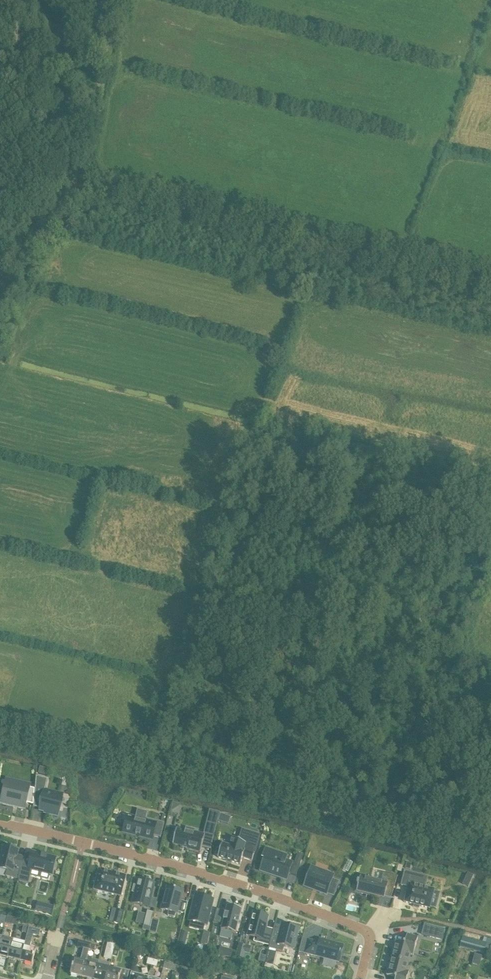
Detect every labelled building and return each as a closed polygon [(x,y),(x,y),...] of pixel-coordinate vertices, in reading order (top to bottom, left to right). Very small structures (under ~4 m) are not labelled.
[(36,776),(33,807),(40,809),(39,810),(44,812),(44,813),(58,816),(61,805),(57,804),(59,794),(45,790),(45,789),(48,779),(36,776)] [(33,805),(35,789),(29,788),(30,785),(19,782),(17,788),(5,785),(1,803),(24,808),(26,803),(33,805)] [(126,819),(123,831),(152,839),(153,836),(161,838),(164,823),(156,821),(155,824),(145,821),(148,812),(137,810),(135,821),(126,819)] [(218,821),(220,813),(210,811),(208,819),(218,821)] [(220,814),(218,821),(228,824),(230,817),(220,814)] [(173,833),(171,842),(173,843),(172,844),(173,844),(181,846),(181,847),(182,848),(187,849),(200,852),(201,852),(202,847),(211,849),(216,827),(207,825),(204,835),(194,833),(195,829),(186,827),(185,831),(177,829),(177,828),(175,833),(173,833)] [(240,865),(242,858),(252,861),(254,854),(260,835),(249,832),(245,843),(232,839),(230,846),(222,843),(220,849),(218,848),(216,855),(218,855),(217,857),(240,865)] [(5,848),(0,869),(0,871),(7,873),(6,878),(19,881),(22,871),(25,859),(18,857),(20,851),(5,848)] [(266,855),(261,871),(286,879),(289,873),(296,876),(303,855),(298,853),(294,865),(292,864),(284,861),(286,856),(275,852),(274,857),(266,855)] [(38,856),(31,885),(42,887),(45,874),(59,878),(63,862),(38,856)] [(339,882),(326,877),(328,873),(314,868),(313,872),(310,871),(304,886),(326,894),(327,892),(334,895),(339,882)] [(99,869),(94,890),(121,897),(126,876),(99,869)] [(358,885),(356,891),(366,893),(365,899),(366,899),(367,894),(379,897),(380,895),(391,898),(397,877),(397,876),(382,872),(380,881),(360,876),(359,880),(358,882),(357,882),(356,885),(358,885)] [(408,887),(404,902),(429,908),(434,890),(425,887),(428,877),(405,872),(401,885),(408,887)] [(134,893),(132,903),(149,907),(155,883),(138,879),(136,885),(134,885),(132,892),(134,893)] [(167,887),(161,910),(168,912),(168,916),(174,917),(176,914),(177,914),(178,912),(185,914),(187,903),(181,901),(183,891),(167,887)] [(195,895),(189,921),(206,925),(213,900),(195,895)] [(217,909),(214,922),(222,924),(221,929),(236,933),(238,923),(239,924),(239,923),(238,923),(239,919),(240,920),(240,919),(239,919),(242,909),(227,905),(225,911),(217,909)] [(123,911),(117,910),(114,922),(120,924),(123,911)] [(152,918),(154,913),(147,911),(144,926),(150,927),(152,918)] [(269,945),(273,930),(266,928),(269,916),(253,912),(247,936),(255,938),(254,942),(269,945)] [(150,927),(149,931),(156,933),(159,920),(152,918),(150,927)] [(269,945),(269,948),(283,952),(284,946),(294,948),(299,928),(282,924),(281,926),(275,925),(273,930),(269,945)] [(432,938),(435,927),(424,924),(421,935),(432,938)] [(27,933),(24,947),(20,961),(33,964),(36,950),(30,948),(33,935),(39,936),(41,931),(29,928),(28,934),(27,933)] [(210,933),(204,931),(201,943),(207,945),(210,933)] [(413,955),(418,938),(406,935),(404,943),(396,941),(391,958),(409,963),(411,954),(413,955)] [(464,937),(462,936),(460,947),(484,953),(485,949),(490,951),(490,939),(487,938),(486,943),(473,939),(464,937)] [(9,959),(13,944),(14,940),(2,937),(1,941),(0,947),(0,956),(9,959)] [(10,959),(20,961),(24,947),(25,943),(14,940),(13,944),(9,959),(10,959)] [(343,946),(320,940),(319,943),(308,940),(305,953),(339,962),(343,946)] [(79,941),(78,947),(84,949),(89,950),(90,950),(91,944),(79,941)] [(242,958),(245,946),(239,945),(236,957),(242,958)] [(230,957),(232,951),(220,948),(219,954),(230,957)] [(84,949),(80,961),(75,960),(71,974),(83,977),(88,957),(89,950),(84,949)] [(99,961),(92,959),(92,958),(88,957),(83,977),(88,978),(87,978),(95,978),(99,961)] [(409,963),(391,958),(387,975),(395,978),(407,978),(409,972),(406,971),(409,963)] [(110,969),(109,968),(111,964),(99,961),(95,978),(107,978),(110,969)] [(175,972),(177,966),(165,963),(163,969),(175,972)] [(174,976),(178,977),(179,973),(187,975),(189,969),(177,966),(175,972),(174,976)] [(113,969),(110,969),(107,978),(127,978),(129,971),(123,970),(114,967),(113,969)]
